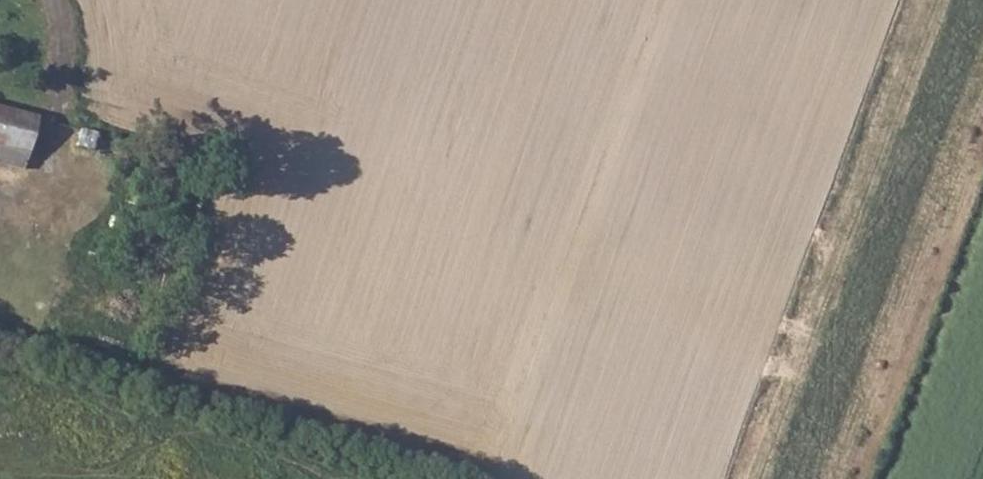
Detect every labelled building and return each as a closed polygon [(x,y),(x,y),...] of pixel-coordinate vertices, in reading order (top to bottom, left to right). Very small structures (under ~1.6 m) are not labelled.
[(36,118),(41,102),(12,92),(0,89),(0,109),(36,118)] [(36,118),(0,109),(0,146),(27,153),(36,118)]
